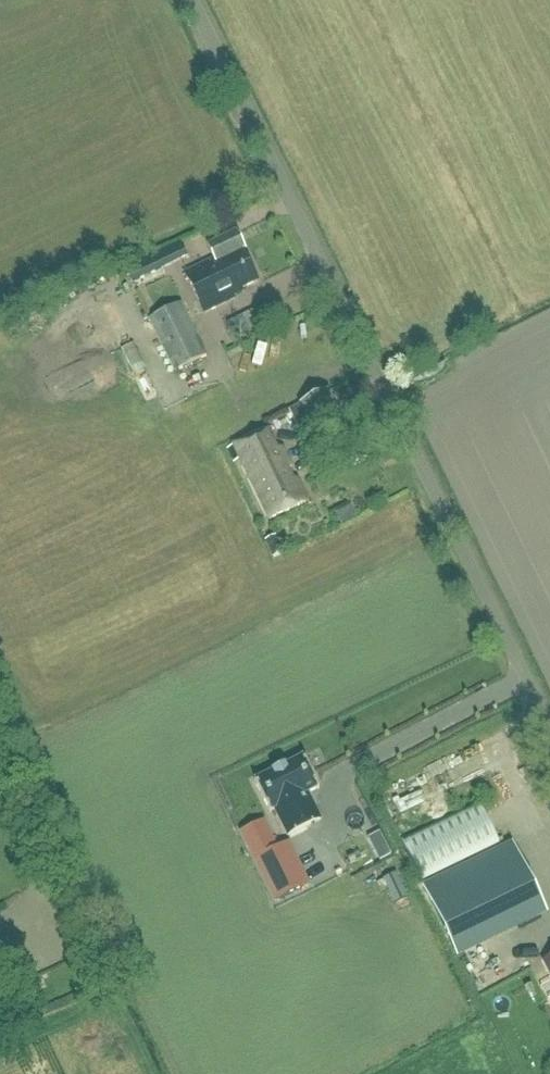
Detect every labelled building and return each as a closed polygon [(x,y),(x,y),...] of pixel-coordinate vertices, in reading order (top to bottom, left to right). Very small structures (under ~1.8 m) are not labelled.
[(203,315),(235,299),(233,295),(257,283),(242,253),(244,252),(235,233),(207,247),(213,260),(183,275),(203,315)] [(186,258),(179,244),(168,248),(168,246),(151,254),(152,256),(137,263),(145,277),(186,258)] [(264,287),(283,288),(283,276),(265,275),(264,287)] [(173,374),(207,357),(181,305),(147,321),(173,374)] [(275,324),(267,310),(259,315),(256,310),(245,315),(257,337),(267,332),(265,328),(275,324)] [(121,350),(131,369),(142,363),(133,344),(121,350)] [(344,429),(325,394),(300,406),(318,442),(344,429)] [(267,431),(232,448),(267,520),(307,500),(297,481),(292,481),(287,470),(291,468),(282,450),(277,452),(267,431)] [(318,790),(319,790),(304,758),(302,759),(303,759),(285,767),(273,773),(274,773),(256,782),(256,781),(255,782),(270,814),(272,813),(275,811),(288,837),(321,821),(308,795),(318,790)] [(477,802),(401,840),(423,884),(500,847),(477,802)] [(265,823),(241,834),(274,904),(310,887),(290,844),(278,850),(265,823)] [(358,862),(379,852),(368,829),(347,840),(358,862)] [(512,845),(424,888),(453,948),(458,959),(546,916),(541,905),(512,845)] [(382,881),(383,882),(388,893),(401,887),(396,876),(396,874),(382,881)] [(12,985),(0,963),(0,990),(1,991),(12,985)]
